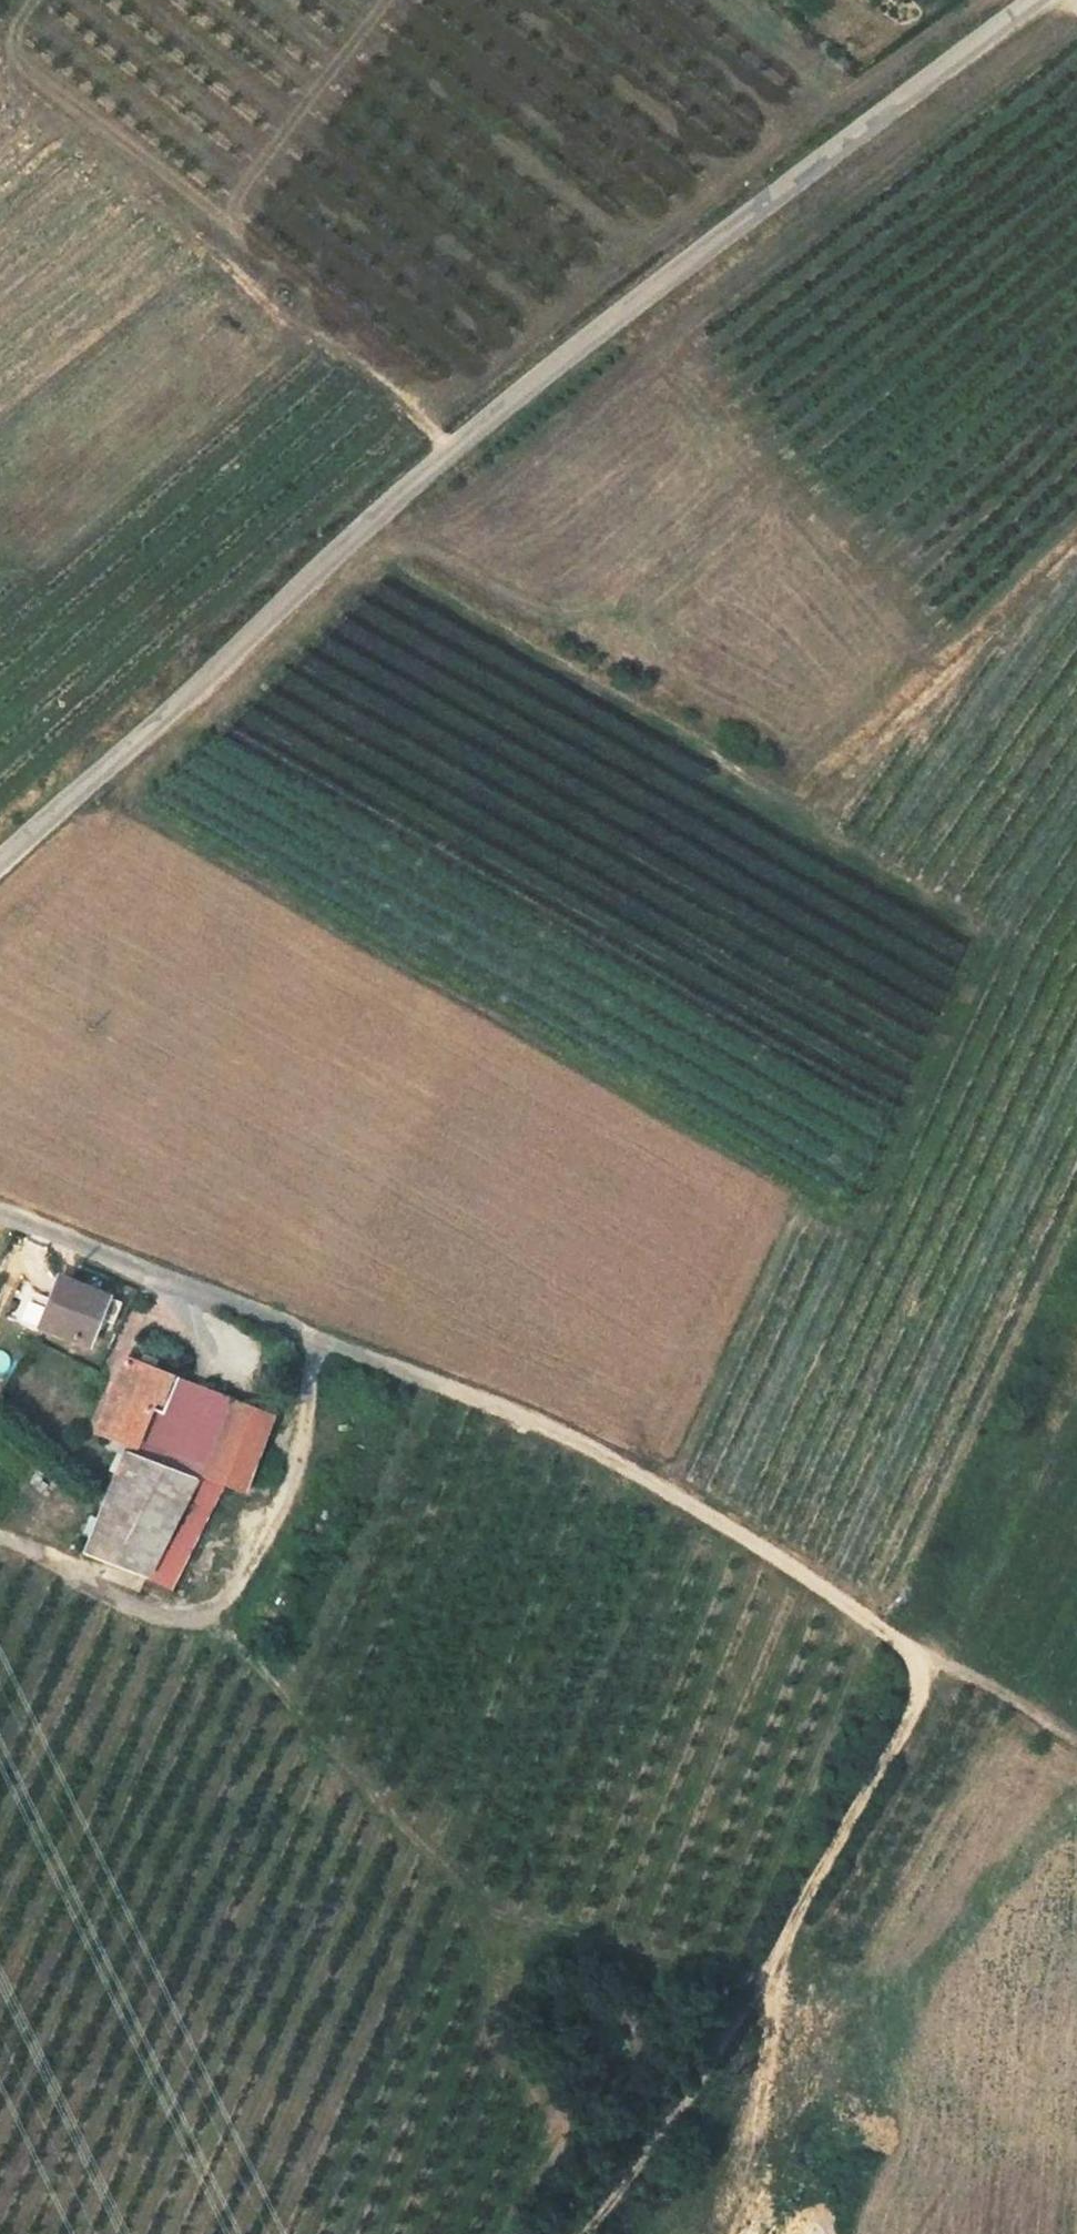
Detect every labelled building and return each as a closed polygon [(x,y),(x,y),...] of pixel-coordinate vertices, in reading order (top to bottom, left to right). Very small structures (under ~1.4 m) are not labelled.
[(73,1354),(120,1372),(138,1326),(92,1306),(73,1354)] [(167,1606),(213,1495),(192,1485),(199,1466),(171,1454),(193,1400),(156,1385),(126,1458),(150,1468),(146,1481),(156,1487),(116,1585),(167,1606)] [(264,1516),(293,1442),(251,1424),(221,1498),(249,1509),(264,1516)] [(167,1606),(206,1620),(249,1509),(221,1498),(213,1495),(167,1606)]
